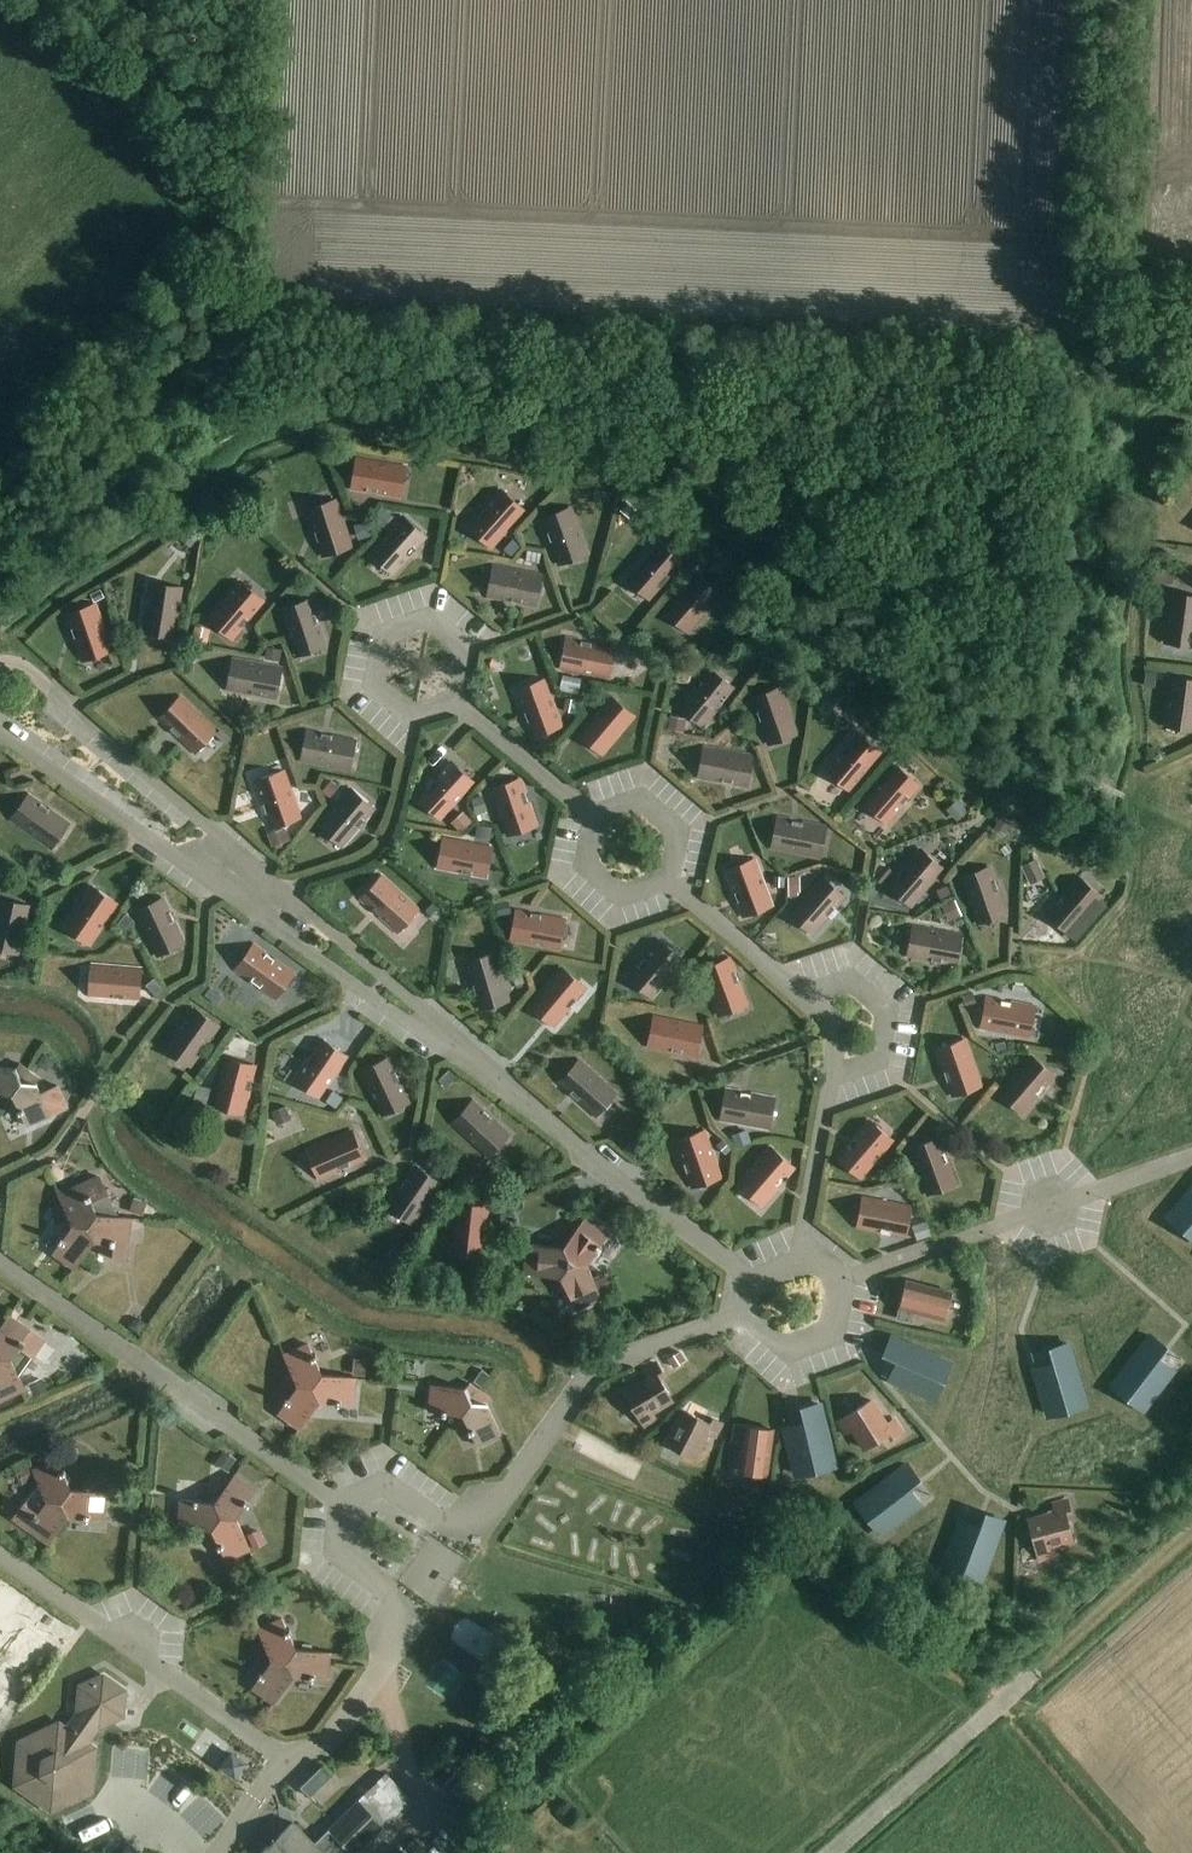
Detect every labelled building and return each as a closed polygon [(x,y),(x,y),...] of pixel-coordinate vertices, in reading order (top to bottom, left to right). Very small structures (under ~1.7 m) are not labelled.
[(401,495),(406,466),(358,457),(353,487),(401,495)] [(492,546),(524,509),(501,489),(469,526),(492,546)] [(323,553),(352,544),(337,498),(308,507),(323,553)] [(374,518),(383,526),(394,514),(384,506),(374,518)] [(560,563),(588,553),(573,507),(544,517),(560,563)] [(394,573),(426,536),(403,516),(371,553),(394,573)] [(191,546),(197,537),(187,530),(180,539),(191,546)] [(504,548),(511,554),(519,545),(512,539),(504,548)] [(652,598),(684,561),(660,541),(629,578),(652,598)] [(541,563),(543,553),(529,551),(527,560),(541,563)] [(537,604),(543,575),(495,566),(489,595),(537,604)] [(1157,584),(1174,584),(1174,572),(1157,572),(1157,584)] [(688,631),(720,593),(697,574),(665,611),(688,631)] [(231,638),(263,601),(240,581),(208,618),(231,638)] [(174,635),(182,587),(153,582),(144,630),(174,635)] [(1172,593),(1166,641),(1191,645),(1191,595),(1172,593)] [(297,655),(326,645),(311,599),(282,608),(297,655)] [(83,660),(112,650),(96,604),(67,614),(83,660)] [(196,626),(193,639),(208,642),(211,629),(196,626)] [(610,676),(616,646),(568,637),(562,667),(610,676)] [(787,665),(797,653),(789,645),(779,657),(787,665)] [(281,663),(283,651),(269,648),(266,660),(281,663)] [(276,697),(281,667),(233,658),(227,688),(276,697)] [(703,724),(734,687),(711,668),(679,705),(703,724)] [(1144,672),(1142,688),(1155,689),(1157,674),(1144,672)] [(581,694),(584,679),(565,675),(562,690),(581,694)] [(1173,677),(1167,725),(1191,729),(1191,679),(1173,677)] [(534,734),(562,724),(545,678),(517,689),(534,734)] [(822,697),(832,705),(841,695),(832,686),(822,697)] [(769,743),(798,733),(782,687),(753,697),(769,743)] [(196,751),(216,729),(180,696),(160,718),(196,751)] [(603,753),(634,715),(611,696),(580,733),(603,753)] [(576,711),(578,700),(566,698),(564,709),(576,711)] [(685,732),(687,720),(666,716),(664,728),(685,732)] [(225,742),(229,738),(220,729),(216,734),(225,742)] [(349,769),(355,739),(308,729),(301,759),(349,769)] [(850,788),(881,751),(858,732),(827,769),(850,788)] [(747,785),(753,755),(705,745),(699,775),(747,785)] [(440,818),(473,782),(451,761),(418,797),(440,818)] [(886,821),(919,785),(896,765),(864,801),(886,821)] [(272,825),(301,815),(284,769),(256,779),(272,825)] [(508,834),(537,824),(521,778),(492,788),(508,834)] [(322,791),(330,797),(338,786),(330,780),(322,791)] [(342,845),(374,808),(351,788),(319,825),(342,845)] [(486,809),(481,794),(470,797),(474,812),(486,809)] [(52,848),(69,823),(30,795),(12,819),(52,848)] [(958,822),(969,812),(958,800),(947,810),(958,822)] [(451,822),(460,830),(473,816),(464,808),(451,822)] [(820,856),(827,827),(779,817),(772,846),(820,856)] [(1011,823),(999,817),(994,828),(1005,833),(1011,823)] [(477,824),(475,836),(490,838),(492,826),(477,824)] [(273,846),(292,840),(289,831),(270,837),(273,846)] [(486,876),(492,847),(444,837),(438,866),(486,876)] [(912,905),(943,868),(919,848),(889,886),(912,905)] [(744,914),(773,904),(756,858),(727,869),(744,914)] [(1024,867),(1030,880),(1043,874),(1037,861),(1024,867)] [(979,924),(1008,913),(991,867),(962,878),(979,924)] [(399,931),(419,908),(382,875),(362,898),(399,931)] [(1071,937),(1105,897),(1079,875),(1045,915),(1071,937)] [(789,876),(789,888),(801,888),(801,876),(789,876)] [(813,933),(846,897),(825,877),(791,912),(813,933)] [(90,943),(117,902),(91,886),(64,926),(90,943)] [(950,894),(946,886),(936,890),(940,898),(950,894)] [(157,955),(185,942),(165,898),(137,910),(157,955)] [(30,906),(1,899),(0,901),(0,949),(19,953),(30,906)] [(948,918),(961,913),(956,900),(943,906),(948,918)] [(511,913),(508,901),(496,903),(499,915),(511,913)] [(431,902),(424,910),(435,920),(442,912),(431,902)] [(559,948),(565,918),(517,909),(511,939),(559,948)] [(957,964),(962,934),(914,925),(909,955),(957,964)] [(653,996),(682,957),(658,939),(629,978),(653,996)] [(709,947),(718,954),(724,947),(715,940),(709,947)] [(276,997),(294,973),(254,945),(236,969),(276,997)] [(481,1007),(510,999),(497,952),(468,960),(481,1007)] [(719,1014),(748,1003),(731,958),(703,968),(719,1014)] [(140,997),(142,967),(93,963),(91,993),(140,997)] [(555,1023),(585,985),(562,966),(531,1004),(555,1023)] [(517,986),(526,983),(523,973),(513,976),(517,986)] [(163,991),(153,981),(146,987),(156,998),(163,991)] [(223,998),(210,988),(203,997),(217,1007),(223,998)] [(968,1010),(978,1007),(974,993),(964,996),(968,1010)] [(1031,1040),(1037,1007),(986,997),(980,1030),(1031,1040)] [(192,1065),(219,1025),(194,1008),(167,1048),(192,1065)] [(697,1054),(703,1024),(655,1016),(649,1046),(697,1054)] [(953,1098),(984,1087),(968,1038),(936,1049),(953,1098)] [(321,1096),(348,1056),(322,1039),(295,1079),(321,1096)] [(1024,1116),(1058,1077),(1033,1055),(999,1094),(1024,1116)] [(1074,1069),(1075,1058),(1060,1055),(1058,1066),(1074,1069)] [(52,1063),(44,1057),(38,1065),(46,1071),(52,1063)] [(382,1114),(409,1102),(389,1057),(362,1070),(382,1114)] [(243,1112),(255,1065),(225,1058),(214,1105),(243,1112)] [(597,1114),(617,1091),(580,1059),(561,1082),(597,1114)] [(30,1069),(20,1061),(16,1066),(0,1065),(0,1092),(13,1093),(30,1069)] [(30,1069),(13,1093),(27,1124),(72,1105),(63,1085),(50,1090),(37,1081),(40,1076),(30,1069)] [(451,1069),(440,1079),(447,1086),(458,1076),(451,1069)] [(771,1131),(778,1098),(726,1088),(720,1122),(771,1131)] [(196,1100),(207,1103),(209,1091),(199,1089),(196,1100)] [(327,1100),(337,1107),(344,1096),(334,1090),(327,1100)] [(489,1156),(509,1133),(473,1100),(453,1123),(489,1156)] [(274,1110),(279,1124),(292,1119),(287,1105),(274,1110)] [(862,1181),(896,1142),(870,1120),(836,1160),(862,1181)] [(320,1177),(365,1158),(352,1130),(308,1150),(320,1177)] [(691,1190),(725,1179),(708,1130),(675,1141),(691,1190)] [(738,1148),(752,1143),(747,1130),(734,1135),(738,1148)] [(624,1149),(634,1157),(644,1146),(634,1137),(624,1149)] [(927,1197),(959,1186),(943,1137),(910,1148),(927,1197)] [(726,1156),(734,1149),(726,1140),(718,1147),(726,1156)] [(763,1208),(798,1169),(772,1146),(738,1186),(763,1208)] [(414,1223),(431,1198),(441,1183),(416,1166),(389,1206),(414,1223)] [(84,1184),(59,1194),(71,1224),(86,1226),(95,1212),(124,1216),(105,1175),(84,1184)] [(1170,1217),(1185,1230),(1191,1222),(1191,1223),(1191,1191),(1170,1217)] [(908,1240),(914,1206),(863,1196),(857,1230),(908,1240)] [(145,1216),(148,1202),(135,1199),(131,1213),(145,1216)] [(484,1255),(488,1206),(458,1203),(453,1252),(484,1255)] [(86,1226),(94,1240),(110,1242),(108,1257),(126,1260),(132,1217),(124,1216),(95,1212),(86,1226)] [(569,1260),(585,1262),(607,1235),(585,1217),(563,1246),(569,1260)] [(927,1220),(913,1225),(918,1240),(932,1235),(927,1220)] [(94,1240),(86,1226),(71,1224),(53,1252),(76,1267),(94,1240)] [(561,1275),(569,1260),(563,1246),(528,1243),(526,1272),(561,1275)] [(569,1260),(561,1275),(577,1309),(602,1297),(585,1262),(569,1260)] [(598,1279),(604,1291),(613,1286),(607,1275),(598,1279)] [(944,1320),(951,1293),(907,1281),(898,1319),(911,1322),(914,1312),(944,1320)] [(0,1327),(0,1355),(12,1357),(20,1376),(45,1342),(9,1315),(0,1327)] [(142,1335),(148,1324),(135,1316),(129,1328),(142,1335)] [(1151,1336),(1119,1377),(1134,1389),(1128,1397),(1144,1409),(1173,1371),(1158,1359),(1166,1348),(1151,1336)] [(892,1338),(884,1355),(897,1361),(889,1379),(933,1399),(941,1380),(932,1376),(940,1359),(892,1338)] [(312,1385),(322,1374),(309,1344),(284,1354),(296,1384),(312,1385)] [(1054,1363),(1035,1369),(1048,1415),(1068,1409),(1065,1399),(1083,1394),(1068,1344),(1050,1349),(1054,1363)] [(12,1357),(0,1355),(0,1401),(26,1389),(20,1376),(12,1357)] [(353,1375),(365,1376),(367,1359),(355,1357),(353,1375)] [(645,1427),(656,1420),(651,1413),(672,1400),(658,1377),(663,1374),(657,1363),(644,1371),(648,1378),(624,1393),(645,1427)] [(486,1369),(478,1381),(485,1386),(494,1375),(486,1369)] [(312,1385),(319,1399),(353,1403),(356,1378),(322,1374),(312,1385)] [(36,1396),(49,1391),(43,1377),(30,1382),(36,1396)] [(465,1414),(481,1390),(471,1382),(467,1387),(432,1385),(431,1411),(465,1414)] [(319,1399),(312,1385),(296,1384),(279,1412),(302,1427),(319,1399)] [(481,1390),(465,1414),(478,1445),(501,1434),(488,1402),(491,1397),(481,1390)] [(886,1424),(871,1400),(838,1422),(845,1433),(852,1428),(865,1449),(888,1434),(891,1439),(901,1433),(893,1420),(886,1424)] [(804,1423),(785,1427),(796,1474),(816,1469),(813,1460),(832,1455),(820,1404),(801,1409),(804,1423)] [(708,1423),(684,1410),(668,1440),(696,1455),(709,1430),(716,1433),(721,1423),(710,1418),(708,1423)] [(767,1475),(773,1430),(735,1425),(733,1439),(743,1441),(739,1471),(767,1475)] [(228,1472),(236,1461),(223,1452),(216,1464),(228,1472)] [(46,1499),(61,1500),(69,1487),(57,1459),(33,1469),(46,1499)] [(907,1465),(866,1497),(878,1512),(870,1518),(882,1534),(920,1504),(908,1489),(919,1480),(907,1465)] [(27,1492),(38,1488),(32,1473),(21,1477),(27,1492)] [(220,1516),(235,1518),(256,1491),(235,1475),(215,1501),(220,1516)] [(61,1500),(69,1515),(104,1518),(107,1491),(69,1487),(61,1500)] [(173,1511),(174,1494),(152,1492),(151,1510),(173,1511)] [(212,1528),(220,1516),(215,1501),(182,1498),(179,1526),(212,1528)] [(25,1502),(14,1518),(50,1542),(69,1515),(61,1500),(46,1499),(38,1511),(25,1502)] [(1055,1513),(1028,1521),(1039,1559),(1051,1556),(1049,1547),(1073,1541),(1066,1515),(1071,1513),(1068,1502),(1053,1506),(1055,1513)] [(962,1521),(945,1566),(964,1573),(968,1563),(985,1570),(1003,1521),(985,1514),(980,1527),(962,1521)] [(220,1516),(212,1528),(227,1560),(250,1549),(235,1518),(220,1516)] [(252,1549),(264,1543),(259,1532),(247,1538),(252,1549)] [(28,1659),(43,1638),(63,1653),(77,1633),(41,1607),(27,1627),(25,1626),(11,1646),(28,1659)] [(286,1661),(296,1649),(282,1618),(257,1629),(271,1659),(286,1661)] [(286,1661),(294,1675),(329,1678),(332,1653),(296,1649),(286,1661)] [(414,1686),(445,1708),(466,1678),(436,1656),(414,1686)] [(294,1675),(286,1661),(271,1659),(253,1687),(276,1702),(294,1675)] [(102,1730),(127,1718),(129,1689),(106,1672),(79,1684),(76,1712),(67,1725),(61,1721),(17,1742),(14,1787),(53,1815),(94,1795),(99,1747),(93,1743),(102,1730)] [(29,1692),(0,1674),(0,1739),(29,1692)] [(237,1750),(224,1769),(240,1781),(253,1762),(237,1750)] [(310,1796),(330,1776),(320,1767),(301,1787),(310,1796)] [(416,1801),(387,1773),(359,1801),(330,1830),(329,1829),(315,1844),(292,1822),(262,1852),(359,1852),(385,1827),(388,1830),(416,1801)]
